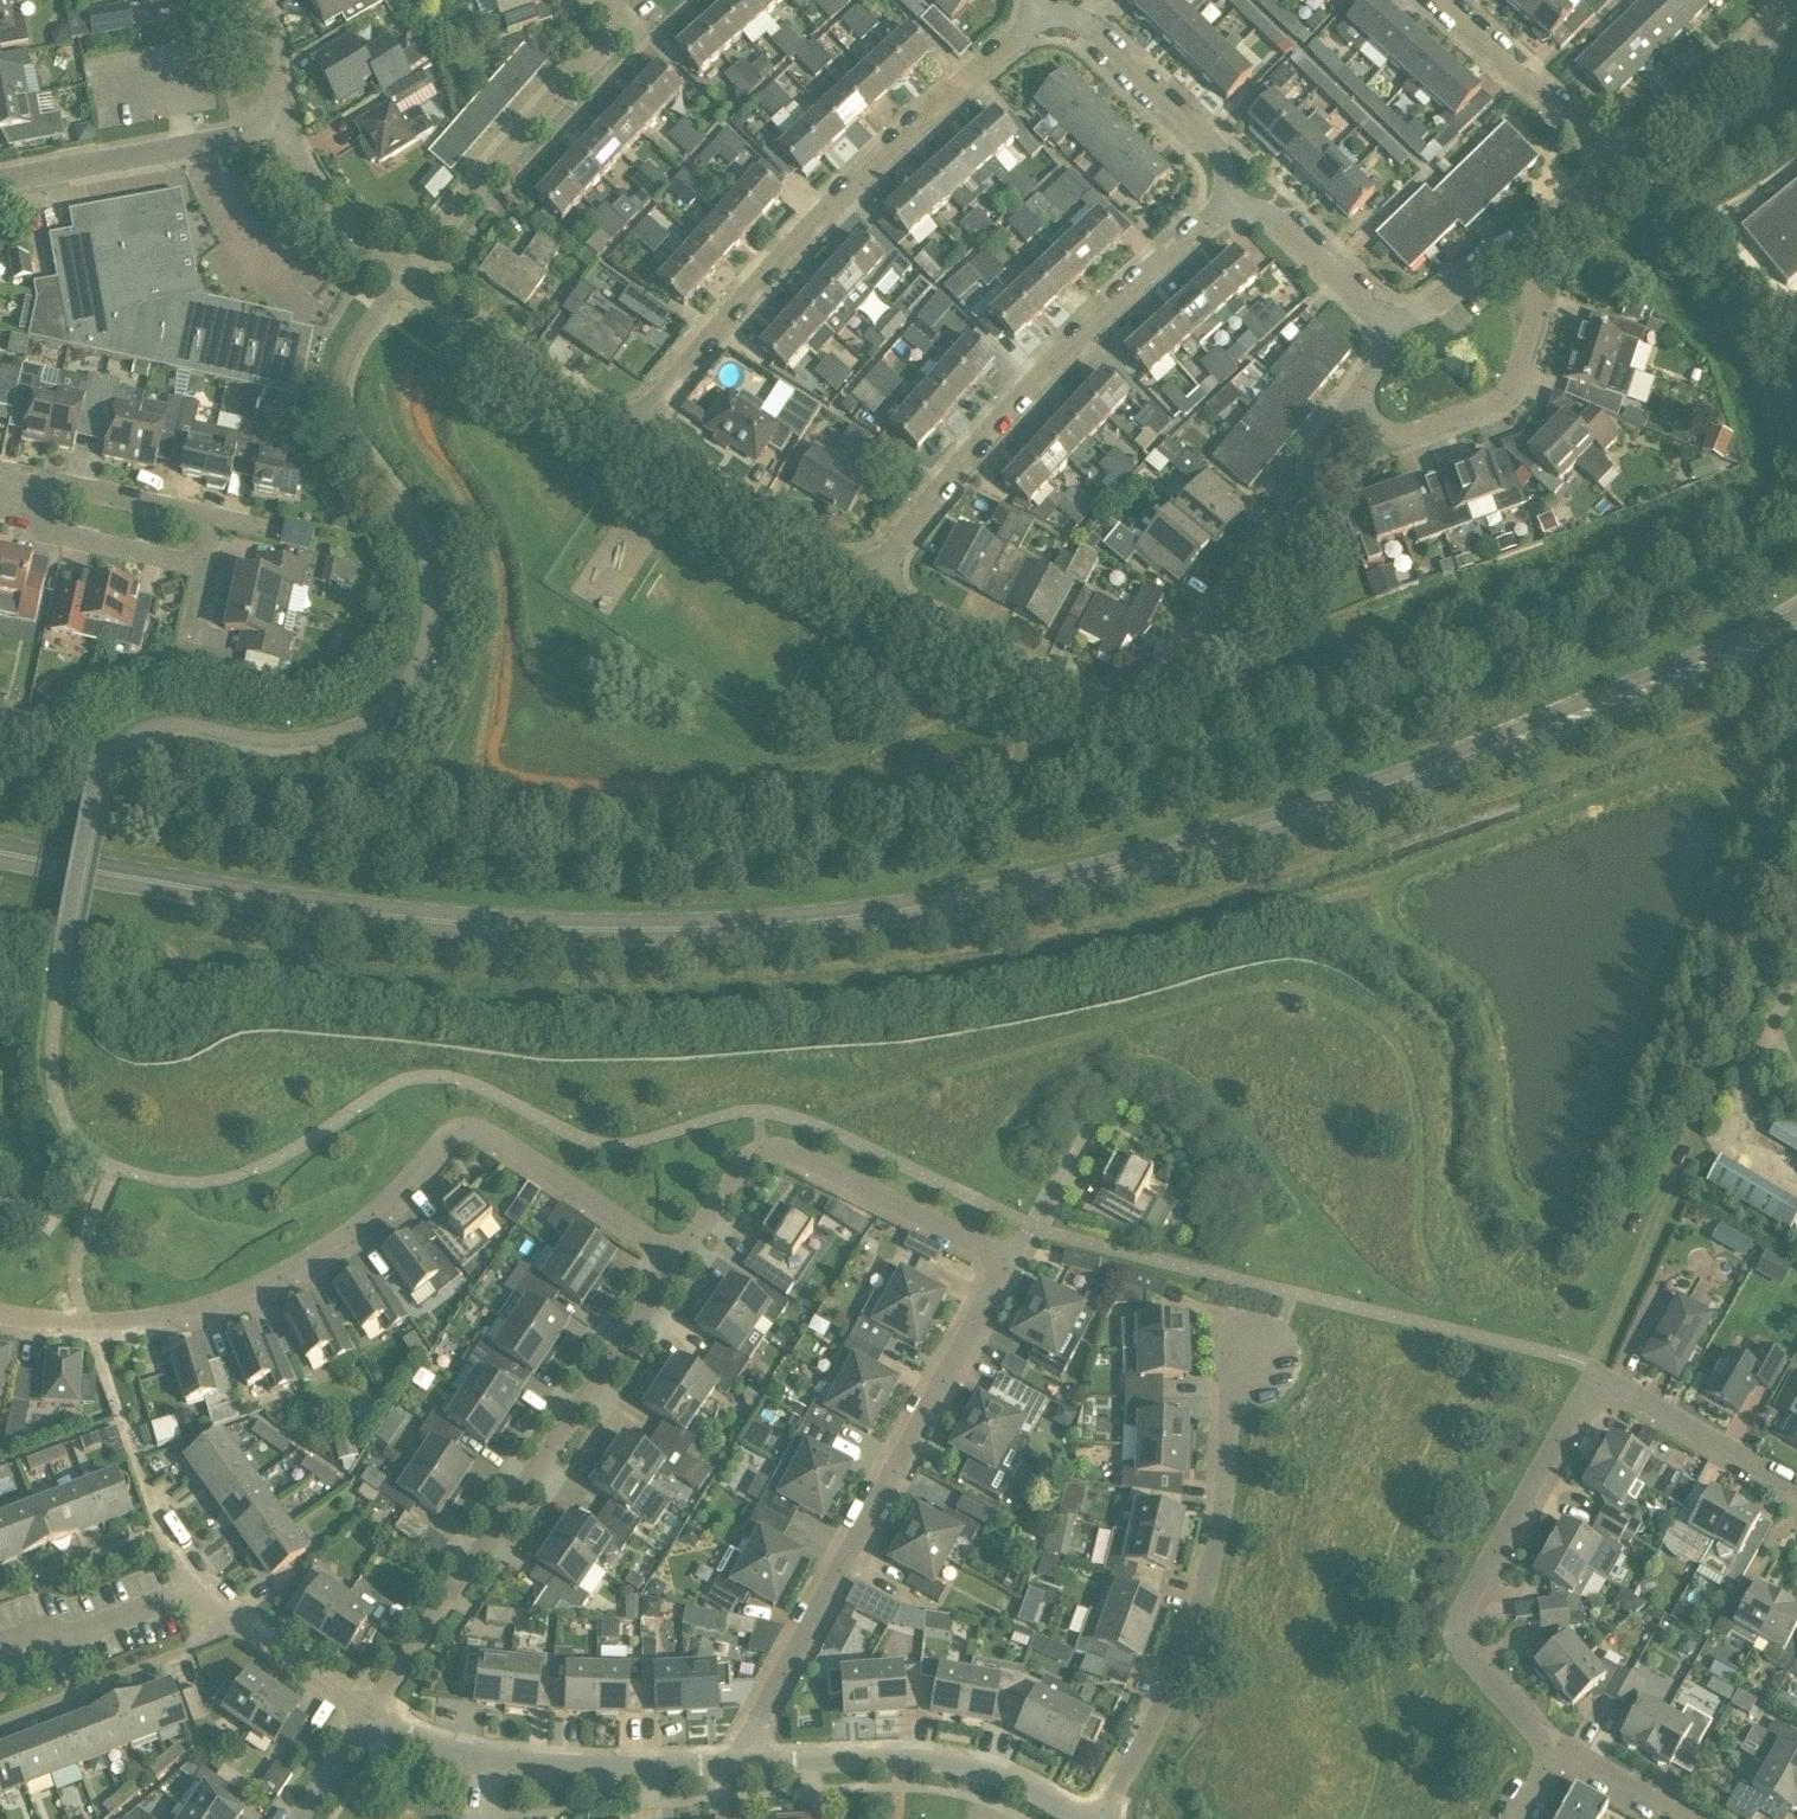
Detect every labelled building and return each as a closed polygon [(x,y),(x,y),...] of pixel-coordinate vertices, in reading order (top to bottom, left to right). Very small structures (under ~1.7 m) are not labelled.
[(321,17),(342,4),(347,12),(355,7),(361,17),(385,2),(386,4),(393,0),(310,0),(321,17)] [(386,4),(394,18),(421,2),(419,0),(393,0),(386,4)] [(541,8),(538,0),(494,0),(498,14),(489,17),(497,40),(513,34),(528,29),(540,25),(534,10),(541,8)] [(765,17),(750,0),(731,0),(720,10),(743,36),(765,17)] [(785,0),(750,0),(765,17),(785,0)] [(830,21),(839,14),(827,0),(812,0),(830,21)] [(839,14),(849,5),(845,0),(827,0),(839,14)] [(905,10),(919,23),(920,22),(943,44),(955,32),(935,12),(938,9),(950,21),(971,0),(915,0),(905,10)] [(910,5),(905,10),(915,0),(905,0),(910,5)] [(1124,2),(1133,11),(1133,16),(1139,22),(1144,22),(1165,0),(1127,0),(1124,2)] [(1172,0),(1165,0),(1144,22),(1164,41),(1189,16),(1172,0)] [(1243,1),(1242,0),(1224,0),(1235,10),(1243,1)] [(1283,10),(1272,0),(1254,0),(1274,19),(1283,10)] [(1393,16),(1376,0),(1367,0),(1346,23),(1368,43),(1393,16)] [(1547,0),(1509,0),(1506,3),(1526,22),(1547,0)] [(1561,26),(1574,37),(1594,17),(1580,4),(1571,14),(1562,5),(1566,0),(1547,0),(1526,22),(1533,28),(1532,35),(1542,45),(1549,43),(1548,42),(1561,26)] [(1682,30),(1653,0),(1644,0),(1624,19),(1658,54),(1682,30)] [(1707,6),(1701,0),(1653,0),(1682,30),(1707,6)] [(1255,29),(1264,20),(1243,1),(1235,10),(1255,29)] [(0,5),(0,49),(29,43),(25,22),(18,16),(12,17),(9,4),(0,5)] [(93,38),(134,31),(129,4),(88,12),(89,14),(93,37),(93,38)] [(849,14),(869,35),(880,25),(860,4),(849,14)] [(721,56),(743,36),(720,10),(698,29),(721,56)] [(1283,10),(1274,19),(1296,40),(1304,31),(1283,10)] [(861,43),(869,35),(849,14),(841,21),(861,43)] [(1185,61),(1209,36),(1189,16),(1164,41),(1185,61)] [(1390,63),(1415,35),(1393,16),(1368,43),(1390,63)] [(1633,77),(1658,54),(1624,19),(1600,43),(1633,77)] [(1264,20),(1255,29),(1277,50),(1285,41),(1264,20)] [(778,31),(797,53),(807,44),(789,22),(778,31)] [(523,47),(545,66),(554,56),(536,39),(532,40),(528,29),(513,34),(515,39),(505,42),(509,46),(503,53),(511,60),(514,57),(523,47)] [(699,75),(721,56),(698,29),(675,49),(699,75)] [(788,61),(797,53),(778,31),(769,39),(788,61)] [(884,52),(909,78),(931,57),(906,31),(884,52)] [(1229,56),(1230,57),(1243,44),(1234,35),(1221,48),(1209,36),(1185,61),(1205,81),(1229,56)] [(1411,82),(1436,54),(1415,35),(1390,63),(1410,81),(1411,82)] [(389,37),(361,54),(352,38),(315,60),(342,105),(366,91),(362,85),(372,79),(383,96),(422,71),(423,72),(436,64),(429,38),(400,56),(389,37)] [(804,50),(823,71),(833,62),(814,41),(804,50)] [(1608,102),(1633,77),(1600,43),(1575,67),(1608,102)] [(536,77),(545,66),(523,47),(514,57),(536,77)] [(1336,79),(1345,70),(1322,48),(1314,58),(1336,79)] [(814,79),(823,71),(804,50),(795,57),(814,79)] [(27,97),(23,70),(31,69),(28,52),(0,58),(0,103),(27,98),(27,97)] [(887,98),(909,78),(884,52),(863,71),(887,98)] [(1432,102),(1459,74),(1436,54),(1411,82),(1410,81),(1402,89),(1414,99),(1421,91),(1432,102)] [(1250,76),(1230,57),(1229,56),(1205,81),(1226,101),(1250,76)] [(526,88),(536,77),(514,57),(511,60),(504,68),(526,88)] [(733,69),(753,91),(763,82),(743,60),(733,69)] [(1299,71),(1317,89),(1326,81),(1307,63),(1299,71)] [(360,143),(372,163),(377,160),(380,165),(425,137),(433,132),(420,111),(402,122),(391,105),(396,101),(399,105),(431,85),(430,83),(439,78),(436,64),(423,72),(422,71),(383,96),(389,106),(355,127),(364,140),(360,143)] [(516,99),(526,88),(504,68),(494,79),(516,99)] [(635,90),(661,114),(681,92),(655,69),(635,90)] [(744,99),(753,91),(733,69),(724,76),(744,99)] [(1357,98),(1365,89),(1345,70),(1336,79),(1357,98)] [(866,118),(887,98),(863,71),(842,91),(866,118)] [(1060,127),(1086,101),(1073,89),(1077,86),(1063,71),(1033,101),(1060,127)] [(1406,129),(1398,137),(1427,165),(1479,118),(1467,107),(1480,93),(1459,74),(1432,102),(1446,114),(1441,121),(1448,127),(1427,148),(1406,129)] [(508,109),(516,99),(494,79),(485,89),(508,109)] [(1338,109),(1346,100),(1326,81),(1317,89),(1338,109)] [(845,138),(820,111),(800,130),(785,113),(794,105),(774,84),(763,93),(824,157),(845,138)] [(1262,146),(1291,116),(1270,96),(1262,88),(1242,109),(1250,117),(1246,121),(1253,128),(1248,132),(1262,146)] [(498,120),(508,109),(485,89),(476,100),(498,120)] [(1377,118),(1386,109),(1365,89),(1357,98),(1377,118)] [(641,136),(661,114),(635,90),(615,112),(641,136)] [(845,138),(866,118),(842,91),(820,111),(845,138)] [(815,165),(824,157),(763,93),(756,100),(775,120),(770,124),(787,142),(777,152),(802,178),(802,177),(806,181),(819,169),(815,165)] [(12,135),(14,147),(65,138),(61,115),(41,118),(37,95),(27,97),(27,98),(0,103),(0,133),(11,131),(12,135)] [(489,130),(498,120),(476,100),(466,110),(489,130)] [(1358,128),(1367,119),(1346,100),(1338,109),(1358,128)] [(1086,153),(1116,123),(1102,109),(1098,113),(1086,101),(1060,127),(1053,135),(1048,140),(1056,148),(1068,135),(1086,153)] [(1398,137),(1406,129),(1386,109),(1377,118),(1398,137)] [(479,142),(489,130),(466,110),(456,122),(479,142)] [(621,157),(641,136),(615,112),(595,133),(621,157)] [(970,135),(994,161),(1016,141),(992,115),(975,130),(970,135)] [(1287,161),(1324,123),(1315,115),(1303,128),(1291,116),(1262,146),(1276,159),(1281,155),(1287,161)] [(676,129),(698,149),(707,138),(685,119),(676,129)] [(1379,147),(1387,139),(1367,119),(1358,128),(1379,147)] [(470,152),(479,142),(456,122),(447,132),(470,152)] [(1101,191),(1138,152),(1126,140),(1130,137),(1116,123),(1086,153),(1104,170),(1092,183),(1101,191)] [(1307,180),(1332,155),(1320,144),(1333,132),(1324,123),(1287,161),(1307,180)] [(1048,140),(1053,135),(1042,124),(1033,134),(1044,144),(1048,140)] [(1480,151),(1513,185),(1538,161),(1504,127),(1480,151)] [(737,156),(746,146),(726,128),(697,161),(705,168),(717,155),(731,168),(740,158),(737,156)] [(690,157),(698,149),(676,129),(668,137),(690,157)] [(460,162),(470,152),(447,132),(438,143),(460,162)] [(601,178),(621,157),(595,133),(576,154),(601,178)] [(972,181),(994,161),(970,135),(948,155),(972,181)] [(1387,139),(1379,147),(1400,168),(1408,159),(1387,139)] [(451,173),(460,162),(438,143),(428,153),(451,173)] [(1489,209),(1513,185),(1480,151),(1455,175),(1489,209)] [(1138,152),(1101,191),(1109,198),(1121,186),(1139,205),(1169,175),(1154,160),(1150,164),(1138,152)] [(581,200),(601,178),(576,154),(556,176),(581,200)] [(972,181),(948,155),(926,174),(950,201),(951,200),(972,181)] [(1328,200),(1352,175),(1332,155),(1307,180),(1328,200)] [(666,188),(670,184),(648,164),(639,174),(661,194),(667,188),(666,188)] [(1007,176),(1027,198),(1038,188),(1018,166),(1008,175),(1007,176)] [(674,180),(696,200),(704,191),(683,171),(674,180)] [(1073,236),(1098,261),(1120,241),(1100,220),(1110,211),(1069,171),(1040,197),(1037,194),(1036,196),(1049,210),(1050,209),(1060,220),(1080,201),(1094,216),(1073,236)] [(653,202),(661,194),(639,174),(631,182),(642,192),(631,204),(640,213),(652,201),(653,202)] [(735,196),(761,219),(781,197),(755,174),(735,196)] [(929,220),(950,201),(926,174),(905,194),(929,220)] [(1352,175),(1328,200),(1348,220),(1373,195),(1352,175)] [(1465,232),(1489,209),(1455,175),(1431,198),(1424,191),(1465,232)] [(561,222),(581,200),(556,176),(535,198),(561,222)] [(1019,204),(1027,198),(1007,176),(999,183),(1019,204)] [(688,208),(696,200),(674,180),(670,184),(666,188),(667,188),(688,208)] [(1739,230),(1786,287),(1796,278),(1796,183),(1739,230)] [(1465,232),(1424,191),(1400,214),(1433,248),(1457,225),(1465,232)] [(29,338),(191,375),(205,378),(250,388),(263,391),(299,399),(314,333),(202,308),(182,193),(70,213),(74,233),(50,237),(58,282),(35,285),(38,302),(29,338)] [(907,240),(929,220),(905,194),(883,214),(907,240)] [(741,242),(761,219),(735,196),(715,218),(741,242)] [(1038,221),(1049,210),(1036,196),(1014,215),(1034,237),(1045,227),(1038,221)] [(597,214),(618,234),(627,224),(606,204),(597,214)] [(967,219),(987,241),(997,231),(978,209),(967,219)] [(611,242),(618,234),(597,214),(589,222),(611,242)] [(1408,272),(1433,248),(1400,214),(1375,238),(1408,272)] [(1014,215),(1006,222),(1027,245),(1034,237),(1014,215)] [(638,227),(661,247),(670,237),(647,217),(638,227)] [(722,263),(741,242),(715,218),(696,239),(722,263)] [(979,247),(987,241),(967,219),(960,226),(979,247)] [(654,255),(661,247),(638,227),(631,235),(654,255)] [(542,276),(563,246),(543,232),(520,265),(497,250),(479,276),(487,281),(486,283),(488,285),(490,283),(503,292),(505,289),(526,303),(524,307),(525,308),(545,278),(542,276)] [(1077,282),(1098,261),(1073,236),(1052,256),(1077,282)] [(703,284),(722,263),(696,239),(676,260),(703,284)] [(837,261),(864,285),(874,293),(893,272),(902,279),(911,269),(892,250),(882,262),(856,239),(837,261)] [(935,286),(945,277),(943,274),(951,266),(931,245),(913,263),(935,286)] [(975,260),(995,280),(1005,271),(987,250),(975,260)] [(13,282),(33,278),(29,257),(8,252),(13,282)] [(1234,300),(1235,299),(1256,280),(1232,254),(1210,274),(1234,300)] [(1056,302),(1077,282),(1052,256),(1031,276),(1056,302)] [(683,306),(703,284),(676,260),(657,282),(683,306)] [(987,287),(995,280),(975,260),(969,266),(987,287)] [(845,306),(864,285),(837,261),(817,283),(855,317),(856,315),(845,306)] [(1268,335),(1248,313),(1235,299),(1234,300),(1210,274),(1189,294),(1212,319),(1226,307),(1259,344),(1268,335)] [(1270,294),(1283,310),(1306,291),(1292,275),(1270,294)] [(1035,322),(1056,302),(1031,276),(1010,296),(1035,322)] [(923,299),(932,289),(920,279),(911,288),(923,299)] [(845,327),(855,317),(817,283),(798,304),(834,337),(835,336),(826,327),(834,318),(845,327)] [(608,368),(625,344),(602,328),(605,323),(584,308),(595,293),(581,284),(562,311),(574,319),(562,336),(608,368)] [(1191,339),(1212,319),(1189,294),(1167,314),(1191,339)] [(1013,343),(1035,322),(1010,296),(988,317),(1013,343)] [(37,301),(27,298),(19,331),(29,333),(37,301)] [(634,315),(660,333),(671,316),(645,298),(634,315)] [(816,357),(834,337),(798,304),(778,326),(805,350),(807,349),(816,357)] [(1248,313),(1268,335),(1277,327),(1257,305),(1248,313)] [(863,324),(885,344),(895,334),(873,314),(863,324)] [(1169,359),(1191,339),(1167,314),(1146,333),(1169,359)] [(909,330),(932,349),(941,338),(918,319),(909,330)] [(1581,326),(1571,355),(1611,368),(1612,365),(1630,371),(1638,346),(1640,347),(1646,331),(1617,321),(1612,337),(1581,326)] [(878,353),(885,344),(863,324),(856,332),(878,353)] [(1292,352),(1327,381),(1349,355),(1314,325),(1292,352)] [(785,372),(805,350),(778,326),(759,348),(785,372)] [(925,357),(932,349),(909,330),(903,338),(925,357)] [(1148,379),(1169,359),(1146,333),(1124,353),(1148,379)] [(940,357),(974,386),(993,364),(966,340),(957,351),(951,345),(940,357)] [(1208,357),(1227,379),(1238,370),(1218,348),(1208,357)] [(1306,406),(1327,381),(1292,352),(1270,377),(1313,414),(1314,413),(1306,406)] [(822,365),(844,385),(853,375),(831,355),(822,365)] [(1630,371),(1612,365),(1611,368),(1571,355),(1562,381),(1568,383),(1564,396),(1617,418),(1623,399),(1626,400),(1636,373),(1630,371)] [(955,408),(974,386),(940,357),(933,366),(939,372),(928,385),(955,408)] [(1206,398),(1227,379),(1208,357),(1200,364),(1212,377),(1198,390),(1206,398)] [(880,363),(871,374),(893,393),(902,383),(880,363)] [(61,390),(60,390),(41,386),(45,369),(23,364),(21,373),(14,409),(11,422),(9,428),(24,432),(22,440),(48,445),(61,390)] [(836,393),(844,385),(822,365),(814,373),(836,393)] [(14,409),(21,373),(11,370),(6,393),(0,392),(0,406),(14,409)] [(886,401),(893,393),(871,374),(864,382),(886,401)] [(197,416),(205,378),(191,375),(185,401),(182,414),(197,416)] [(1081,397),(1107,421),(1127,399),(1101,375),(1081,397)] [(61,390),(48,445),(74,451),(84,406),(99,409),(105,379),(89,376),(87,386),(80,385),(79,394),(61,390)] [(1292,439),(1313,414),(1270,377),(1269,378),(1277,384),(1255,409),(1292,439)] [(129,463),(141,408),(123,404),(125,395),(119,393),(121,383),(105,379),(99,409),(113,413),(103,458),(129,463)] [(1206,398),(1198,390),(1186,401),(1171,384),(1161,392),(1184,418),(1206,398)] [(936,430),(955,408),(928,385),(909,406),(936,430)] [(260,403),(263,391),(250,388),(240,434),(217,429),(214,443),(206,479),(207,480),(208,487),(224,491),(228,484),(229,485),(237,450),(249,453),(256,424),(261,403),(260,403)] [(296,410),(299,399),(263,391),(260,403),(261,403),(296,410)] [(802,437),(821,409),(794,392),(772,426),(748,411),(745,415),(724,402),(706,431),(715,437),(713,444),(726,452),(731,447),(732,447),(735,442),(758,457),(765,446),(780,456),(795,433),(802,437)] [(1087,442),(1107,421),(1081,397),(1061,418),(1087,442)] [(182,414),(185,401),(170,398),(168,407),(144,401),(142,408),(141,408),(129,463),(155,469),(157,461),(171,464),(182,414)] [(849,416),(857,408),(848,400),(840,409),(849,416)] [(1144,454),(1171,424),(1150,402),(1134,420),(1145,430),(1133,443),(1144,454)] [(14,409),(0,406),(0,419),(11,422),(14,409)] [(916,452),(936,430),(909,406),(889,429),(916,452)] [(1270,465),(1292,439),(1255,409),(1234,435),(1270,465)] [(1591,411),(1574,430),(1561,417),(1544,435),(1575,465),(1575,464),(1590,478),(1605,462),(1605,457),(1604,455),(1620,439),(1591,411)] [(1067,464),(1087,442),(1061,418),(1042,440),(1067,464)] [(268,427),(256,424),(249,453),(249,456),(261,458),(254,490),(279,495),(279,494),(295,498),(303,465),(286,462),(287,458),(271,455),(275,437),(268,427)] [(854,472),(873,441),(851,428),(832,459),(815,449),(793,485),(845,516),(867,479),(854,472)] [(1740,468),(1733,444),(1730,443),(1733,438),(1711,428),(1701,453),(1740,468)] [(1248,492),(1270,465),(1234,435),(1211,461),(1248,492)] [(1575,465),(1544,435),(1527,453),(1536,461),(1525,472),(1552,498),(1562,487),(1557,483),(1575,465)] [(206,479),(214,443),(190,438),(182,474),(206,479)] [(1048,485),(1067,464),(1042,440),(1022,461),(1048,485)] [(1208,547),(1212,549),(1240,516),(1201,483),(1209,473),(1187,454),(1186,455),(1168,440),(1156,454),(1174,470),(1174,471),(1196,488),(1172,516),(1208,547)] [(1105,459),(1127,479),(1137,469),(1115,449),(1105,459)] [(1464,465),(1478,505),(1491,500),(1497,516),(1526,505),(1515,475),(1498,481),(1489,456),(1464,465)] [(1120,487),(1127,479),(1105,459),(1098,467),(1120,487)] [(1027,507),(1048,485),(1022,461),(1001,483),(1027,507)] [(1467,509),(1478,505),(1464,465),(1439,474),(1448,500),(1434,505),(1433,505),(1444,535),(1473,524),(1467,509)] [(1433,505),(1421,510),(1411,485),(1386,494),(1401,535),(1413,530),(1418,544),(1444,535),(1433,505)] [(1063,499),(1084,519),(1094,508),(1072,489),(1063,499)] [(1401,535),(1386,494),(1360,503),(1370,531),(1359,535),(1369,562),(1380,558),(1375,544),(1401,535)] [(1077,527),(1084,519),(1063,499),(1055,507),(1077,527)] [(1178,583),(1208,547),(1168,513),(1141,546),(1119,527),(1103,547),(1126,567),(1135,556),(1148,567),(1153,562),(1178,583)] [(996,540),(993,547),(958,528),(935,569),(971,589),(981,571),(1002,582),(1018,552),(1033,524),(1021,517),(1006,545),(996,540)] [(286,524),(280,547),(310,554),(315,531),(286,524)] [(1085,586),(1100,558),(1081,547),(1066,576),(1085,586)] [(0,586),(0,615),(35,623),(43,590),(27,587),(34,557),(8,551),(0,586)] [(1018,552),(1002,582),(1021,593),(1011,611),(1047,631),(1070,589),(1036,570),(1039,563),(1018,552)] [(276,610),(289,613),(294,589),(303,591),(309,566),(258,555),(254,573),(239,570),(232,600),(276,610)] [(350,583),(353,566),(327,560),(322,583),(338,586),(340,581),(350,583)] [(1374,600),(1399,591),(1391,567),(1366,576),(1374,600)] [(85,577),(81,594),(61,589),(51,632),(81,639),(85,621),(103,625),(113,579),(101,577),(100,580),(85,577)] [(125,582),(113,579),(103,625),(116,628),(112,644),(141,651),(147,623),(133,619),(140,589),(124,586),(125,582)] [(1150,622),(1163,598),(1144,587),(1129,615),(1084,590),(1069,618),(1081,624),(1076,634),(1102,647),(1097,657),(1114,666),(1128,640),(1132,643),(1150,622)] [(272,632),(276,610),(232,600),(225,630),(241,633),(236,654),(287,665),(294,637),(272,632)] [(1775,1132),(1796,1145),(1796,1117),(1788,1111),(1775,1132)] [(1099,1208),(1094,1206),(1093,1207),(1141,1233),(1142,1232),(1139,1230),(1144,1222),(1161,1232),(1169,1217),(1152,1208),(1155,1201),(1142,1195),(1152,1177),(1129,1165),(1116,1158),(1102,1184),(1110,1188),(1099,1208)] [(1796,1220),(1796,1204),(1721,1158),(1706,1182),(1789,1233),(1796,1220)] [(530,1209),(541,1192),(528,1184),(517,1200),(530,1209)] [(474,1201),(464,1190),(442,1209),(449,1216),(431,1232),(427,1227),(426,1228),(462,1269),(463,1268),(461,1266),(486,1244),(477,1234),(492,1221),(474,1201)] [(613,1257),(587,1240),(595,1228),(561,1205),(547,1226),(566,1243),(558,1255),(603,1285),(614,1269),(609,1266),(615,1257),(613,1256),(613,1257)] [(791,1218),(789,1217),(778,1209),(762,1233),(770,1239),(757,1258),(752,1255),(751,1256),(796,1287),(797,1285),(795,1284),(813,1256),(801,1248),(813,1232),(791,1217),(791,1218)] [(404,1240),(401,1235),(383,1249),(387,1253),(384,1256),(414,1295),(429,1284),(438,1295),(460,1278),(431,1244),(419,1253),(407,1237),(404,1240)] [(930,1262),(937,1248),(911,1235),(903,1249),(930,1262)] [(1097,1277),(1101,1261),(1073,1254),(1069,1270),(1097,1277)] [(1791,1269),(1765,1254),(1755,1273),(1781,1288),(1791,1269)] [(531,1269),(523,1282),(547,1299),(555,1287),(581,1304),(580,1306),(581,1307),(587,1298),(592,1301),(603,1285),(558,1255),(543,1277),(531,1269)] [(888,1299),(929,1322),(944,1295),(942,1295),(942,1296),(888,1267),(884,1276),(895,1285),(888,1299)] [(357,1276),(354,1271),(335,1283),(338,1288),(335,1290),(362,1332),(378,1322),(386,1334),(409,1319),(383,1282),(371,1290),(360,1274),(357,1276)] [(714,1305),(753,1332),(762,1319),(775,1325),(789,1305),(765,1288),(757,1300),(731,1282),(732,1281),(730,1280),(714,1305)] [(526,1303),(511,1326),(555,1356),(566,1340),(561,1336),(567,1327),(566,1327),(565,1328),(539,1310),(547,1299),(523,1282),(514,1295),(526,1303)] [(1081,1341),(1094,1316),(1041,1287),(1042,1286),(1041,1285),(1027,1312),(1081,1341)] [(915,1348),(929,1322),(888,1299),(875,1292),(866,1308),(851,1335),(877,1349),(887,1331),(915,1346),(914,1347),(915,1348)] [(355,1352),(341,1329),(335,1318),(332,1313),(319,1319),(310,1302),(307,1304),(304,1299),(284,1309),(287,1314),(284,1316),(307,1360),(323,1352),(330,1365),(355,1352)] [(1677,1380),(1711,1319),(1677,1301),(1644,1361),(1677,1380)] [(753,1332),(714,1305),(697,1330),(698,1331),(699,1330),(725,1347),(714,1363),(738,1379),(750,1362),(748,1361),(751,1357),(749,1347),(745,1344),(753,1332)] [(1061,1379),(1072,1358),(1081,1341),(1027,1312),(1014,1335),(1012,1338),(1014,1339),(1014,1338),(1035,1349),(1042,1353),(1035,1365),(1061,1379)] [(335,1318),(341,1329),(350,1323),(344,1313),(335,1318)] [(1138,1351),(1192,1349),(1191,1330),(1185,1330),(1185,1321),(1137,1323),(1138,1351)] [(253,1331),(251,1326),(230,1334),(232,1340),(229,1341),(248,1387),(265,1380),(270,1393),(296,1383),(277,1342),(264,1347),(256,1330),(253,1331)] [(511,1326),(496,1348),(484,1340),(475,1353),(499,1369),(507,1358),(533,1375),(532,1376),(533,1377),(539,1368),(544,1372),(555,1356),(511,1326)] [(867,1368),(877,1349),(851,1335),(837,1362),(848,1372),(841,1386),(882,1408),(897,1382),(895,1381),(895,1383),(867,1368)] [(197,1348),(195,1343),(174,1349),(175,1355),(172,1356),(186,1404),(204,1398),(208,1412),(226,1407),(231,1423),(240,1420),(235,1404),(220,1361),(206,1366),(200,1347),(197,1348)] [(1768,1390),(1785,1361),(1761,1348),(1750,1367),(1727,1354),(1704,1395),(1737,1414),(1755,1383),(1768,1390)] [(0,1349),(0,1403),(10,1354),(3,1352),(0,1349)] [(1124,1399),(1154,1399),(1154,1379),(1187,1378),(1187,1369),(1192,1368),(1192,1349),(1138,1351),(1139,1378),(1125,1379),(1124,1399)] [(466,1366),(478,1374),(463,1396),(507,1426),(518,1411),(513,1407),(519,1398),(518,1397),(517,1399),(491,1381),(499,1369),(475,1353),(466,1366)] [(74,1360),(70,1356),(58,1355),(54,1358),(47,1358),(46,1384),(34,1383),(35,1375),(18,1372),(12,1402),(29,1405),(78,1408),(81,1360),(74,1360)] [(738,1379),(714,1363),(704,1378),(678,1361),(678,1360),(677,1359),(660,1384),(700,1410),(715,1388),(727,1396),(738,1379)] [(1794,1371),(1773,1408),(1786,1415),(1775,1435),(1796,1447),(1796,1373),(1794,1371)] [(685,1433),(700,1410),(660,1384),(644,1409),(645,1409),(646,1408),(672,1426),(661,1441),(685,1458),(697,1441),(685,1433)] [(868,1435),(882,1408),(841,1386),(828,1409),(815,1402),(804,1422),(830,1436),(840,1418),(867,1433),(867,1434),(868,1435)] [(463,1396),(448,1419),(436,1410),(427,1424),(451,1440),(459,1428),(485,1446),(484,1447),(485,1448),(491,1439),(496,1443),(507,1426),(463,1396)] [(965,1424),(1007,1447),(1015,1433),(1029,1438),(1040,1417),(1015,1403),(1008,1415),(980,1400),(981,1399),(980,1398),(965,1424)] [(1154,1420),(1154,1399),(1124,1399),(1124,1428),(1138,1431),(1137,1447),(1191,1450),(1192,1431),(1186,1430),(1186,1421),(1154,1420)] [(820,1454),(830,1436),(804,1422),(790,1449),(801,1458),(793,1472),(835,1495),(850,1469),(848,1468),(848,1469),(820,1454)] [(267,1444),(274,1434),(259,1423),(252,1434),(267,1444)] [(418,1437),(430,1445),(415,1467),(459,1497),(470,1481),(465,1478),(471,1469),(470,1468),(469,1469),(443,1452),(451,1440),(427,1424),(418,1437)] [(1007,1447),(971,1427),(965,1424),(951,1451),(952,1451),(953,1450),(971,1459),(960,1479),(1000,1500),(1024,1456),(1007,1447)] [(152,1443),(147,1427),(138,1430),(143,1446),(152,1443)] [(178,1429),(155,1436),(158,1447),(181,1440),(178,1429)] [(1643,1429),(1634,1446),(1647,1454),(1657,1436),(1643,1429)] [(84,1453),(102,1446),(98,1434),(80,1441),(84,1453)] [(274,1434),(267,1444),(283,1455),(290,1445),(274,1434)] [(205,1484),(239,1460),(222,1436),(187,1461),(205,1484)] [(685,1458),(661,1441),(650,1457),(625,1439),(625,1438),(624,1437),(607,1462),(647,1489),(655,1477),(669,1482),(685,1458)] [(1635,1484),(1643,1489),(1682,1510),(1696,1486),(1682,1478),(1677,1486),(1661,1477),(1660,1480),(1656,1478),(1662,1467),(1610,1438),(1609,1440),(1607,1438),(1601,1444),(1599,1452),(1601,1454),(1596,1462),(1597,1463),(1610,1470),(1635,1484)] [(45,1454),(50,1465),(67,1459),(62,1447),(45,1454)] [(1190,1469),(1191,1450),(1137,1447),(1137,1463),(1122,1465),(1121,1489),(1132,1491),(1150,1494),(1151,1476),(1184,1478),(1184,1469),(1190,1469)] [(31,1472),(50,1465),(45,1454),(27,1460),(31,1472)] [(317,1479),(324,1469),(308,1458),(301,1468),(317,1479)] [(221,1508),(255,1483),(239,1460),(205,1484),(221,1508)] [(638,1502),(647,1489),(607,1462),(591,1487),(592,1488),(593,1487),(619,1504),(608,1519),(633,1536),(648,1512),(638,1502)] [(1606,1507),(1598,1521),(1624,1535),(1624,1534),(1634,1540),(1641,1526),(1635,1503),(1643,1489),(1635,1484),(1610,1470),(1597,1463),(1596,1462),(1592,1470),(1590,1468),(1584,1474),(1583,1483),(1584,1483),(1582,1487),(1620,1508),(1617,1514),(1606,1507)] [(13,1478),(9,1467),(0,1470),(0,1483),(13,1478)] [(415,1467),(406,1480),(393,1474),(379,1495),(380,1496),(381,1495),(406,1513),(405,1514),(409,1516),(411,1515),(404,1510),(411,1499),(437,1516),(436,1518),(438,1519),(443,1510),(449,1513),(459,1497),(415,1467)] [(324,1469),(317,1479),(332,1490),(339,1479),(324,1469)] [(821,1521),(835,1495),(793,1472),(787,1485),(774,1478),(757,1509),(783,1523),(793,1504),(820,1519),(820,1521),(821,1521)] [(88,1486),(104,1525),(130,1515),(123,1497),(125,1496),(126,1495),(127,1493),(128,1492),(129,1490),(130,1489),(130,1487),(130,1485),(130,1483),(129,1481),(128,1480),(127,1478),(125,1477),(124,1476),(122,1476),(120,1475),(119,1475),(117,1475),(115,1476),(88,1486)] [(238,1531),(272,1506),(255,1483),(221,1508),(238,1531)] [(380,1496),(379,1495),(364,1485),(357,1495),(373,1506),(380,1496)] [(77,1536),(104,1525),(88,1486),(62,1496),(77,1536)] [(1183,1500),(1150,1494),(1132,1491),(1128,1506),(1138,1508),(1131,1535),(1175,1546),(1182,1517),(1179,1516),(1183,1500)] [(1682,1510),(1668,1535),(1693,1550),(1700,1537),(1713,1544),(1727,1519),(1734,1505),(1735,1505),(1727,1500),(1727,1498),(1722,1493),(1714,1491),(1713,1493),(1710,1491),(1695,1517),(1682,1510)] [(50,1546),(77,1536),(62,1496),(35,1507),(50,1546)] [(963,1498),(956,1511),(969,1518),(976,1505),(963,1498)] [(1727,1519),(1713,1544),(1700,1567),(1723,1580),(1725,1578),(1739,1586),(1758,1552),(1745,1545),(1760,1519),(1756,1517),(1757,1515),(1751,1509),(1744,1508),(1743,1509),(1735,1505),(1734,1505),(1727,1519)] [(254,1554),(288,1529),(272,1506),(238,1531),(254,1554)] [(24,1556),(50,1546),(35,1507),(9,1517),(24,1556)] [(773,1541),(783,1523),(757,1509),(742,1536),(754,1545),(746,1559),(788,1582),(802,1555),(801,1554),(800,1556),(773,1541)] [(904,1537),(946,1559),(959,1536),(972,1543),(979,1529),(953,1515),(947,1527),(919,1512),(920,1511),(919,1510),(904,1537)] [(430,1531),(409,1516),(405,1514),(394,1530),(419,1547),(430,1531)] [(608,1519),(597,1536),(571,1518),(572,1517),(571,1516),(554,1541),(594,1567),(602,1555),(607,1558),(617,1556),(619,1552),(621,1553),(633,1536),(608,1519)] [(24,1556),(9,1517),(0,1520),(0,1565),(24,1556)] [(1562,1557),(1586,1571),(1594,1557),(1607,1564),(1624,1535),(1598,1521),(1591,1534),(1598,1538),(1595,1543),(1561,1524),(1560,1526),(1558,1525),(1552,1531),(1551,1539),(1552,1540),(1547,1549),(1548,1549),(1562,1557)] [(288,1529),(254,1554),(271,1578),(305,1553),(288,1529)] [(1104,1572),(1112,1574),(1132,1580),(1162,1589),(1166,1574),(1168,1574),(1175,1546),(1131,1535),(1113,1531),(1104,1572)] [(933,1583),(946,1559),(904,1537),(890,1563),(891,1564),(892,1562),(919,1577),(913,1590),(938,1604),(946,1590),(933,1583)] [(579,1590),(594,1567),(554,1541),(537,1566),(539,1566),(540,1565),(566,1583),(557,1595),(582,1611),(590,1598),(579,1590)] [(1586,1571),(1562,1557),(1548,1549),(1547,1549),(1544,1555),(1542,1554),(1536,1560),(1534,1569),(1536,1570),(1533,1574),(1569,1594),(1566,1600),(1537,1603),(1539,1618),(1582,1612),(1581,1601),(1594,1576),(1586,1572),(1586,1571)] [(746,1559),(730,1550),(717,1574),(721,1576),(713,1589),(739,1603),(746,1591),(773,1606),(772,1607),(774,1608),(788,1582),(746,1559)] [(322,1637),(347,1600),(324,1584),(329,1576),(315,1567),(286,1610),(299,1618),(297,1621),(322,1637)] [(1156,1604),(1162,1589),(1112,1574),(1107,1588),(1116,1591),(1107,1617),(1149,1632),(1159,1605),(1156,1604)] [(890,1626),(893,1621),(899,1608),(900,1607),(857,1584),(844,1606),(888,1629),(890,1626)] [(1727,1640),(1730,1635),(1754,1649),(1759,1640),(1758,1640),(1780,1601),(1772,1596),(1773,1594),(1768,1589),(1759,1587),(1758,1589),(1755,1587),(1740,1613),(1727,1606),(1713,1632),(1727,1640)] [(347,1600),(322,1637),(346,1654),(351,1646),(364,1655),(379,1633),(366,1624),(371,1617),(347,1600)] [(1780,1601),(1758,1640),(1759,1640),(1771,1647),(1764,1660),(1788,1674),(1796,1658),(1796,1645),(1790,1641),(1796,1629),(1796,1605),(1790,1604),(1789,1606),(1780,1601)] [(724,1631),(752,1637),(749,1652),(769,1657),(784,1628),(727,1616),(686,1608),(682,1627),(723,1635),(724,1631)] [(893,1621),(890,1626),(903,1629),(907,1610),(899,1608),(893,1621)] [(515,1627),(517,1612),(488,1609),(486,1624),(515,1627)] [(1582,1612),(1539,1618),(1541,1633),(1584,1628),(1582,1612)] [(1139,1660),(1149,1632),(1107,1617),(1097,1643),(1088,1640),(1082,1656),(1102,1663),(1131,1674),(1136,1659),(1139,1660)] [(1553,1687),(1586,1658),(1567,1636),(1534,1666),(1536,1669),(1535,1670),(1538,1677),(1545,1681),(1547,1680),(1553,1687)] [(597,1670),(572,1669),(573,1650),(554,1650),(553,1680),(551,1711),(567,1711),(567,1714),(596,1715),(597,1670)] [(551,1711),(553,1680),(545,1679),(547,1657),(517,1654),(516,1664),(511,1664),(506,1708),(535,1712),(535,1709),(551,1711)] [(506,1708),(511,1664),(467,1658),(464,1683),(479,1685),(477,1705),(506,1708)] [(1596,1687),(1603,1694),(1617,1670),(1603,1661),(1596,1668),(1586,1658),(1553,1687),(1559,1694),(1557,1695),(1561,1703),(1568,1707),(1569,1706),(1572,1709),(1596,1687)] [(1788,1674),(1796,1679),(1796,1658),(1788,1674)] [(642,1683),(641,1662),(597,1661),(597,1670),(596,1715),(626,1716),(626,1713),(642,1714),(642,1683)] [(687,1714),(685,1669),(657,1671),(656,1661),(641,1662),(642,1683),(642,1714),(657,1713),(658,1716),(687,1714)] [(1102,1663),(1097,1677),(1125,1688),(1131,1674),(1102,1663)] [(962,1720),(970,1676),(942,1671),(943,1667),(931,1665),(929,1680),(920,1679),(919,1710),(933,1712),(933,1715),(962,1720)] [(685,1669),(687,1714),(716,1712),(715,1692),(731,1691),(729,1667),(685,1669)] [(919,1710),(920,1679),(921,1667),(872,1671),(875,1716),(904,1714),(904,1711),(919,1710)] [(1616,1702),(1630,1677),(1617,1670),(1603,1695),(1616,1702)] [(846,1718),(875,1716),(872,1671),(827,1674),(829,1699),(844,1698),(846,1718)] [(970,1676),(962,1720),(991,1726),(991,1723),(1006,1726),(1022,1676),(999,1672),(997,1681),(970,1676)] [(249,1729),(275,1692),(250,1675),(239,1692),(226,1683),(212,1704),(249,1729)] [(1041,1685),(1022,1676),(1006,1726),(1019,1732),(1017,1734),(1044,1747),(1063,1706),(1071,1691),(1044,1678),(1041,1685)] [(1630,1677),(1616,1702),(1629,1710),(1643,1684),(1630,1677)] [(142,1697),(157,1736),(185,1725),(169,1686),(142,1697)] [(193,1722),(207,1717),(196,1689),(182,1694),(193,1722)] [(275,1692),(249,1729),(274,1745),(279,1738),(292,1747),(307,1724),(294,1716),(299,1708),(275,1692)] [(131,1746),(157,1736),(142,1697),(116,1707),(131,1746)] [(1645,1753),(1667,1714),(1642,1700),(1620,1739),(1623,1741),(1622,1743),(1628,1749),(1636,1750),(1637,1749),(1645,1753)] [(1063,1706),(1044,1747),(1071,1759),(1079,1741),(1093,1748),(1104,1725),(1063,1706)] [(104,1756),(131,1746),(116,1707),(89,1717),(104,1756)] [(1667,1714),(1645,1753),(1653,1758),(1652,1760),(1657,1765),(1665,1767),(1666,1765),(1670,1767),(1685,1741),(1697,1748),(1712,1723),(1686,1708),(1679,1721),(1667,1714)] [(78,1767),(104,1756),(89,1717),(62,1727),(78,1767)] [(1796,1784),(1796,1752),(1792,1749),(1796,1741),(1796,1735),(1774,1722),(1753,1761),(1766,1768),(1766,1767),(1796,1784)] [(51,1777),(78,1767),(62,1727),(36,1738),(51,1777)] [(25,1787),(51,1777),(36,1738),(9,1748),(25,1787)] [(163,1757),(171,1767),(186,1755),(178,1745),(163,1757)] [(25,1787),(9,1748),(0,1751),(0,1797),(25,1787)] [(157,1779),(171,1767),(163,1757),(149,1769),(157,1779)] [(216,1778),(224,1783),(241,1795),(249,1782),(225,1765),(216,1778)] [(1766,1767),(1766,1768),(1759,1779),(1755,1777),(1749,1788),(1740,1783),(1725,1810),(1741,1818),(1753,1818),(1765,1799),(1791,1814),(1793,1811),(1795,1812),(1796,1811),(1796,1784),(1766,1767)] [(216,1778),(202,1769),(194,1782),(203,1788),(188,1811),(201,1818),(241,1818),(243,1814),(216,1795),(224,1783),(216,1778)] [(117,1796),(125,1805),(140,1793),(132,1783),(117,1796)] [(1573,1818),(1601,1818),(1608,1806),(1575,1788),(1561,1812),(1573,1818)] [(110,1817),(125,1805),(117,1796),(103,1808),(110,1817)] [(188,1811),(183,1818),(201,1818),(188,1811)]
